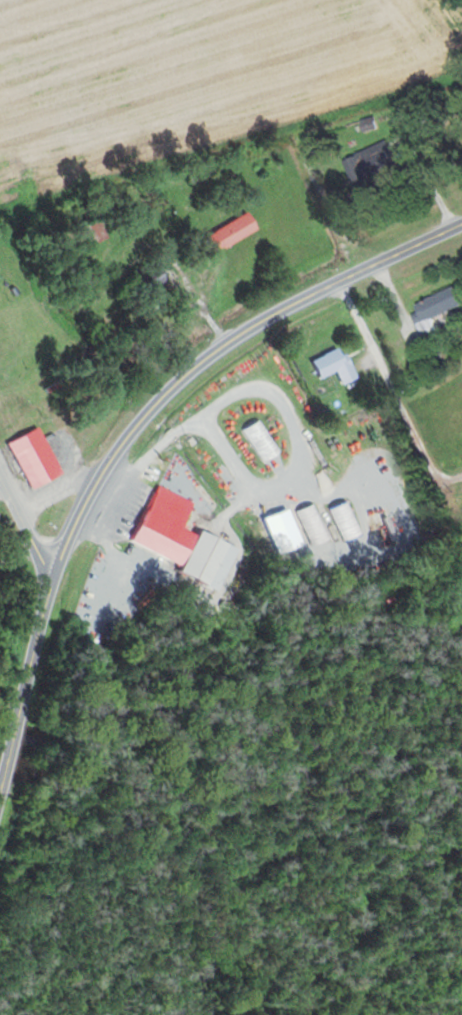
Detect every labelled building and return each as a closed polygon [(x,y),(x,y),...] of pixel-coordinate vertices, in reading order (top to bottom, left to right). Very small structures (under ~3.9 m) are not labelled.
[(377,127),(373,116),(359,121),(362,132),(377,127)] [(343,157),(353,183),(396,166),(386,141),(343,157)] [(254,230),(244,212),(203,236),(213,254),(254,230)] [(103,239),(94,220),(72,231),(81,250),(103,239)] [(140,275),(149,296),(168,288),(158,267),(140,275)] [(408,305),(420,337),(435,332),(430,317),(461,306),(454,288),(408,305)] [(314,378),(331,371),(337,384),(352,377),(339,347),(307,361),(314,378)] [(5,442),(27,489),(59,474),(37,427),(5,442)] [(173,562),(169,572),(198,585),(217,542),(190,530),(188,534),(178,529),(187,509),(149,492),(128,542),(173,562)]
